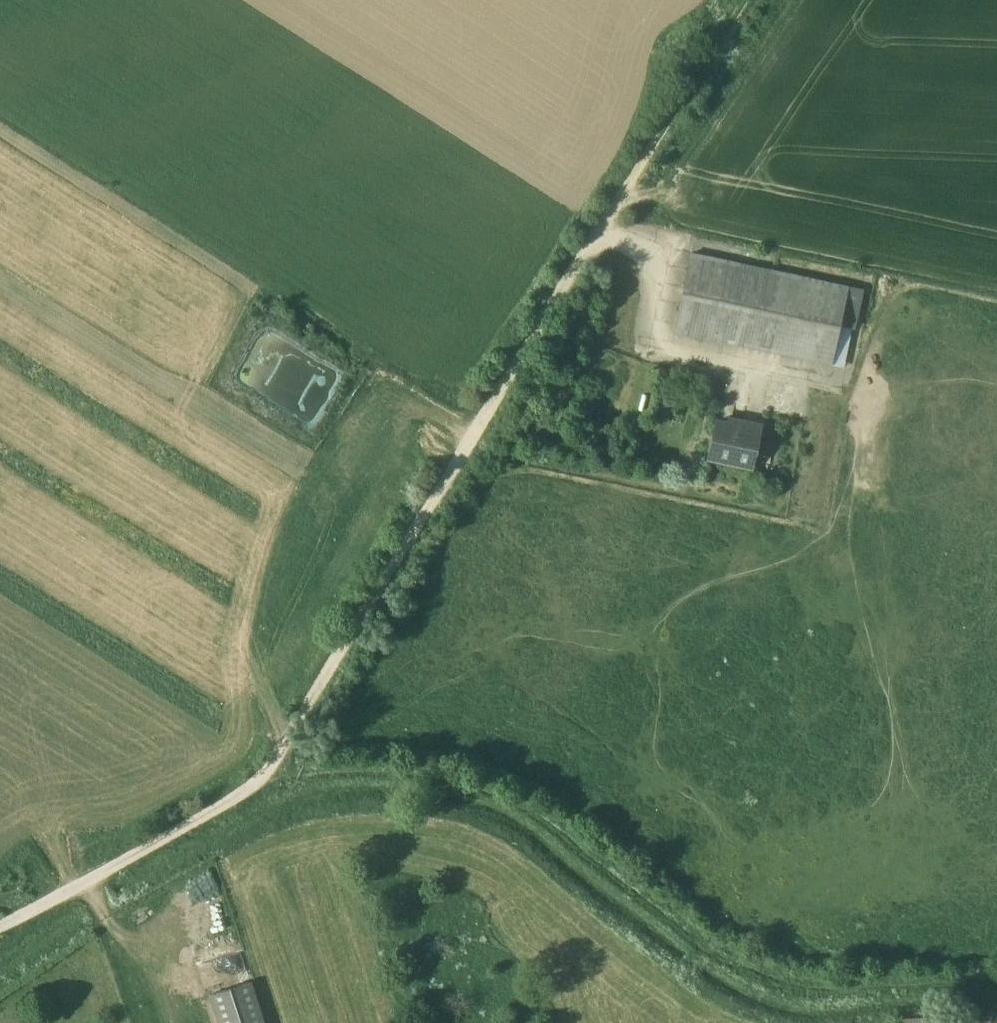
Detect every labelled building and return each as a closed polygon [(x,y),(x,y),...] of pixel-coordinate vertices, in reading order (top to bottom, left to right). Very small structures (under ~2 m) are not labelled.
[(844,364),(860,285),(684,251),(669,330),(844,364)] [(717,421),(709,457),(752,467),(760,430),(717,421)] [(254,981),(209,995),(218,1022),(268,1022),(254,981)]
